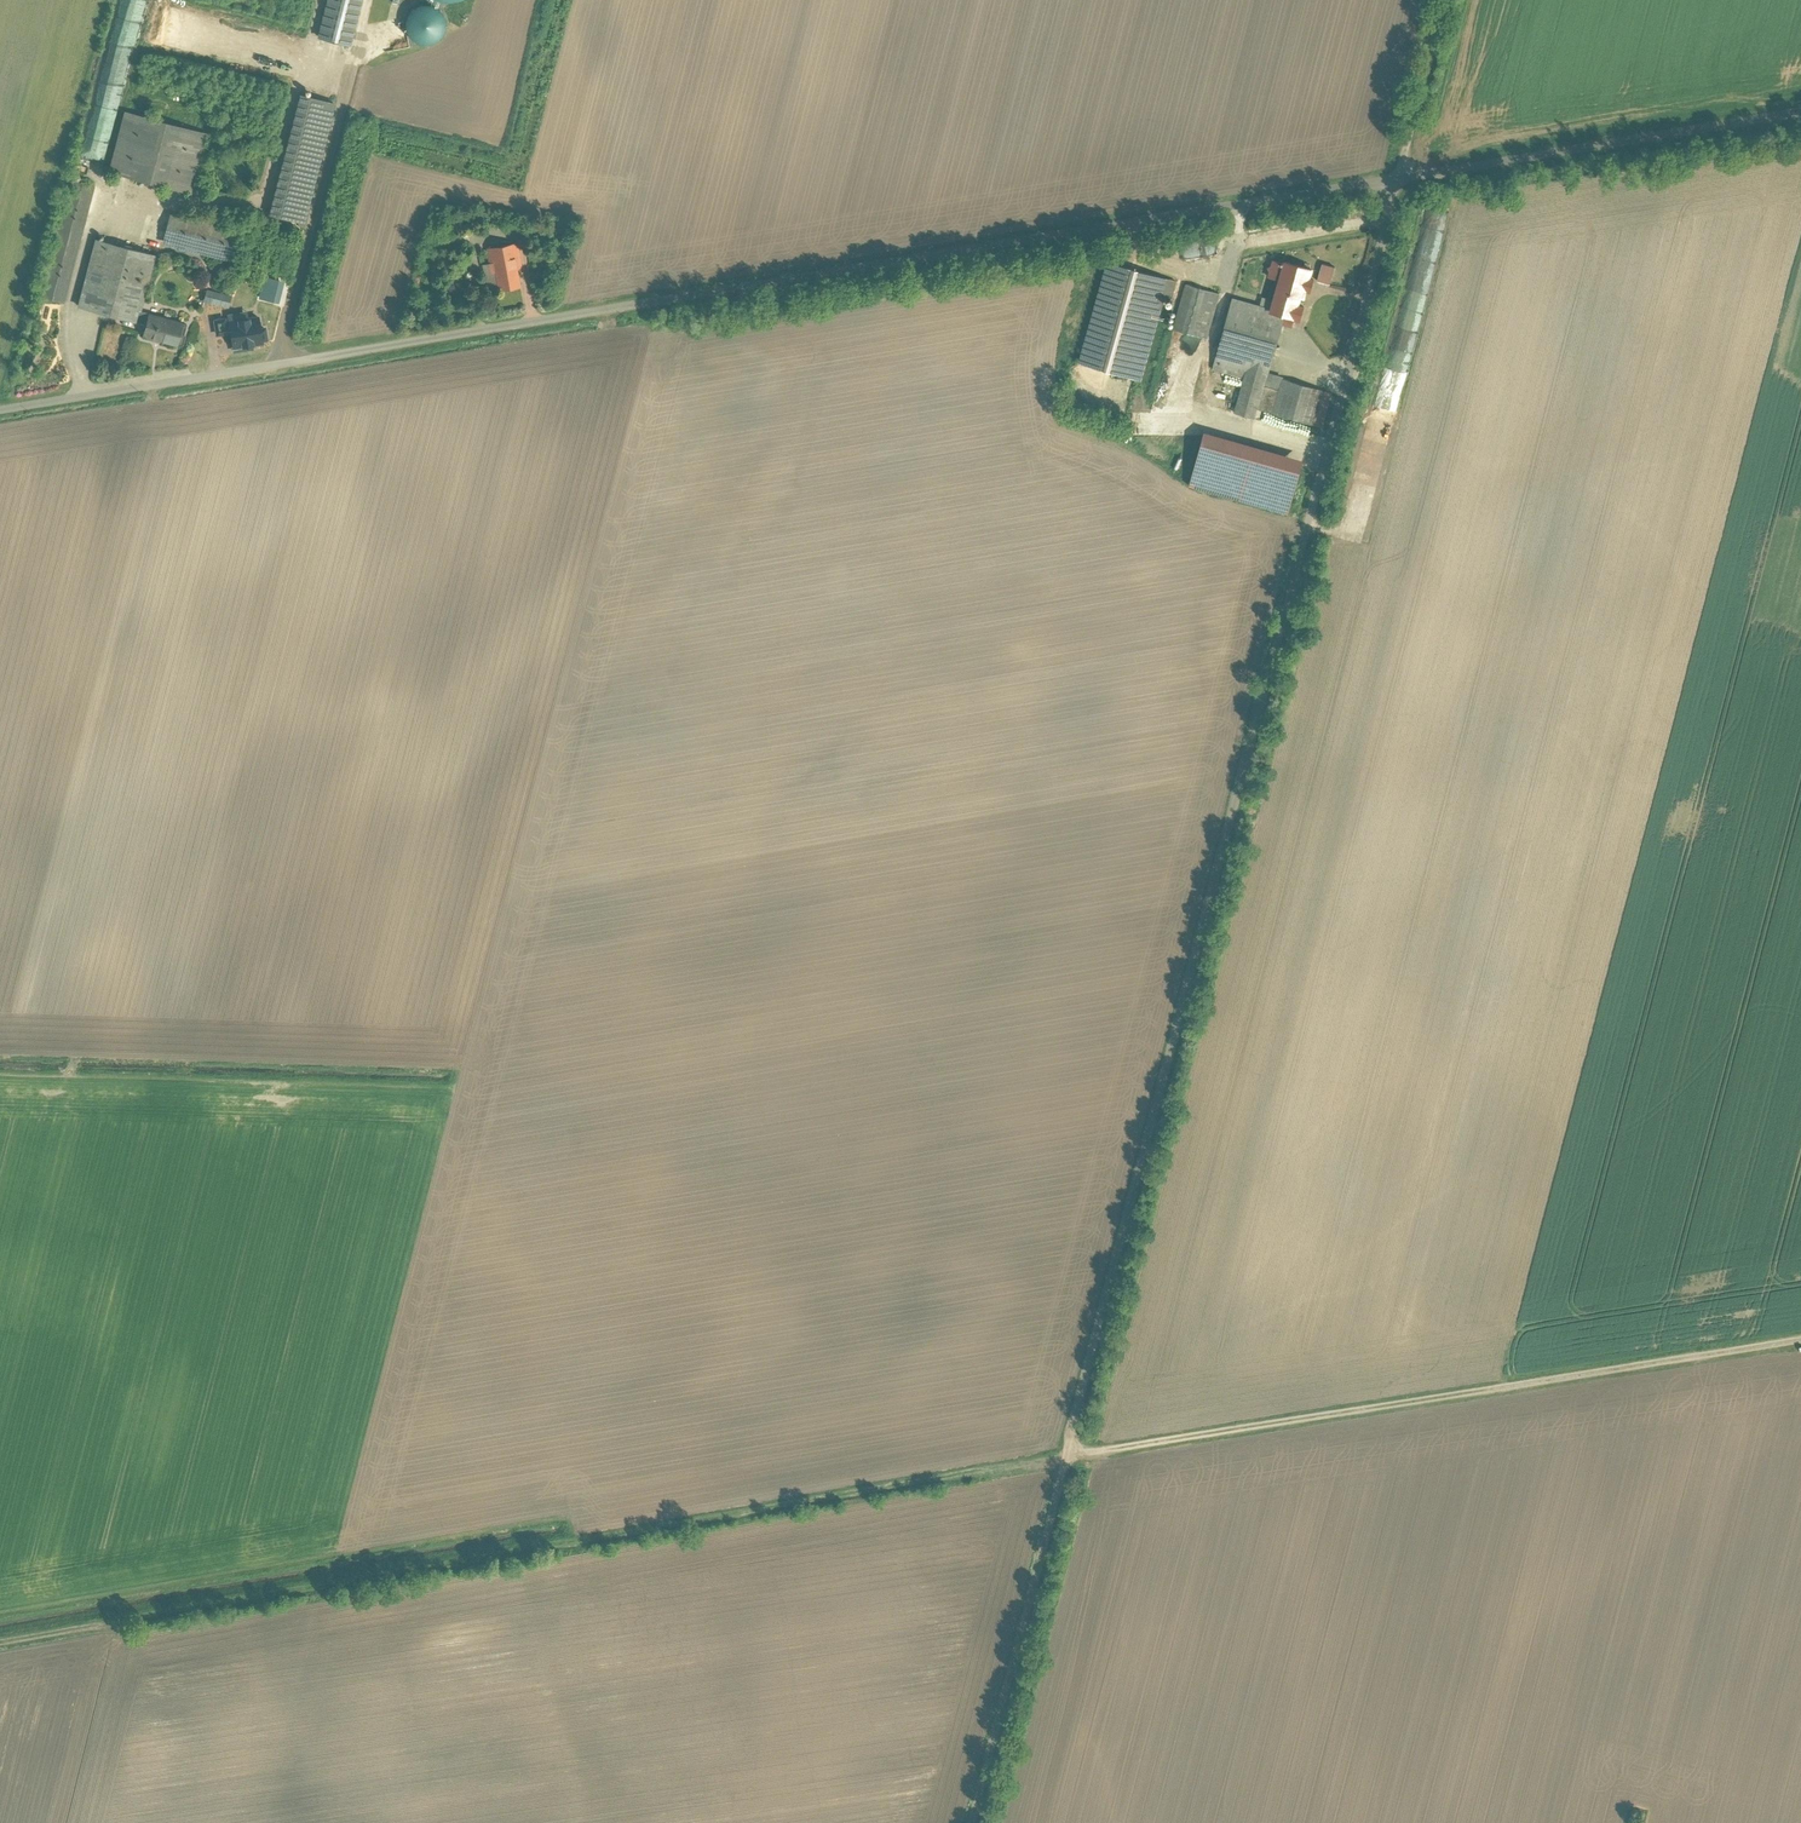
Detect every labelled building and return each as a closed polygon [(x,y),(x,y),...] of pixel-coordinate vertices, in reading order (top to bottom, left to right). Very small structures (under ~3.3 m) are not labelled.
[(351,44),(362,0),(326,0),(317,35),(351,44)] [(420,42),(427,42),(433,40),(438,37),(442,32),(444,25),(443,19),(440,13),(436,9),(430,6),(424,5),(417,7),(412,11),(408,16),(407,22),(407,29),(410,34),(415,39),(420,42)] [(114,40),(118,41),(117,48),(133,49),(134,36),(123,34),(123,36),(114,35),(114,40)] [(102,85),(124,89),(130,51),(109,48),(102,85)] [(269,212),(305,222),(338,101),(301,92),(269,212)] [(208,131),(124,108),(107,170),(192,193),(208,131)] [(87,234),(98,183),(77,179),(70,212),(78,214),(75,232),(87,234)] [(239,227),(171,211),(164,242),(231,258),(239,227)] [(156,252),(95,236),(76,304),(137,321),(156,252)] [(489,289),(520,284),(517,267),(523,266),(519,240),(488,246),(491,261),(484,262),(489,289)] [(1272,387),(1266,408),(1318,423),(1327,390),(1285,378),(1285,375),(1269,371),(1282,321),(1296,325),(1312,267),(1274,257),(1269,275),(1278,278),(1270,307),(1233,297),(1215,366),(1245,374),(1236,409),(1257,415),(1265,385),(1272,387)] [(1107,259),(1078,362),(1143,379),(1171,277),(1107,259)] [(1332,283),(1337,265),(1323,262),(1318,280),(1332,283)] [(1221,291),(1187,282),(1175,327),(1209,336),(1221,291)] [(205,300),(230,306),(234,291),(208,285),(205,300)] [(140,332),(180,344),(186,320),(147,309),(140,332)] [(1289,512),(1303,459),(1203,431),(1188,484),(1289,512)]
